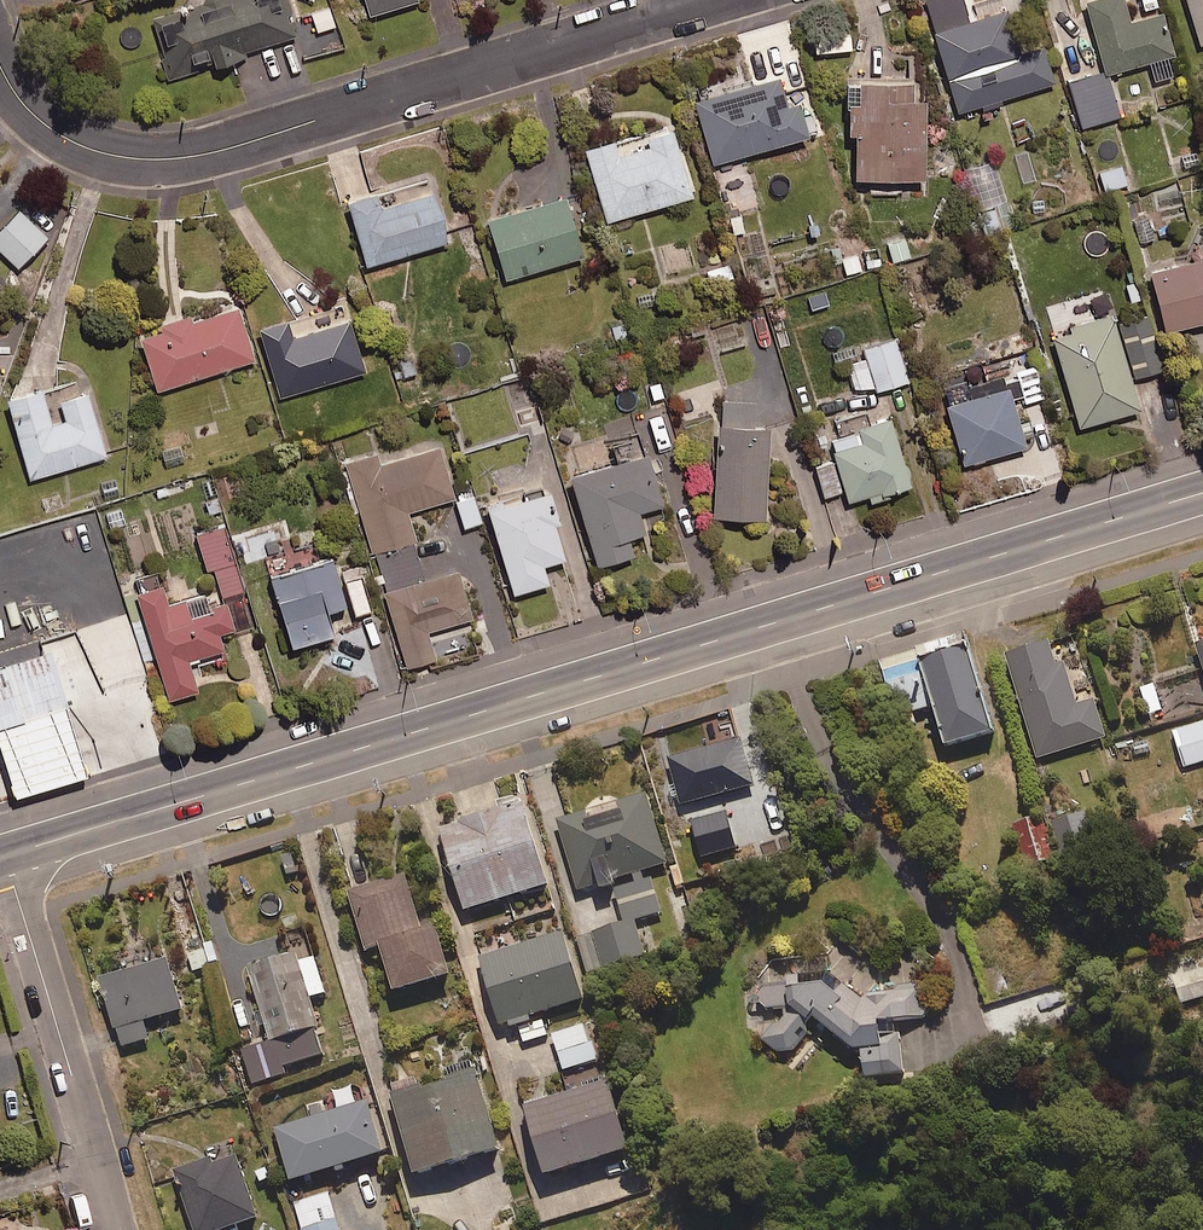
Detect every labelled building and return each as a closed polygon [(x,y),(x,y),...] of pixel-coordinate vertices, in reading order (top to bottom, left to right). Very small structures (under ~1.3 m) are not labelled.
[(298,38),(285,0),(222,0),(152,23),(172,84),(247,59),(246,55),(298,38)] [(372,16),(419,2),(418,0),(367,0),(372,16)] [(952,17),(947,0),(934,0),(925,2),(956,105),(1053,76),(1042,39),(1017,47),(1004,2),(952,17)] [(1167,50),(1173,48),(1159,2),(1127,12),(1124,0),(1088,0),(1107,67),(1146,56),(1152,77),(1173,71),(1167,50)] [(1197,39),(1202,37),(1202,0),(1185,0),(1197,39)] [(796,93),(783,97),(773,66),(691,91),(711,156),(806,127),(796,93)] [(1117,113),(1105,66),(1068,75),(1080,123),(1117,113)] [(850,101),(850,170),(922,170),(921,89),(909,89),(909,69),(842,69),(843,101),(850,101)] [(605,214),(690,187),(668,118),(642,126),(645,136),(615,145),(610,129),(581,138),(605,214)] [(1103,187),(1126,180),(1120,160),(1097,167),(1103,187)] [(363,258),(449,232),(434,181),(383,196),(380,188),(346,198),(363,258)] [(502,274),(580,250),(561,188),(483,211),(502,274)] [(50,240),(20,211),(0,232),(0,251),(21,271),(50,240)] [(1202,311),(1202,227),(1196,229),(1201,247),(1146,263),(1163,323),(1202,311)] [(887,257),(908,252),(904,232),(883,237),(887,257)] [(234,297),(184,313),(182,306),(153,315),(156,323),(136,329),(155,386),(252,354),(234,297)] [(1077,419),(1138,401),(1109,307),(1048,325),(1077,419)] [(1160,364),(1146,309),(1120,316),(1135,371),(1160,364)] [(346,312),(290,330),(284,311),(255,320),(278,392),(363,365),(346,312)] [(874,386),(907,374),(892,331),(860,342),(863,353),(845,359),(854,386),(872,380),(874,386)] [(1002,365),(983,371),(979,356),(954,364),(959,381),(940,387),(961,457),(1024,438),(1002,365)] [(1020,396),(1052,390),(1046,360),(1015,365),(1020,396)] [(68,422),(53,426),(43,391),(9,400),(31,480),(107,459),(89,395),(63,403),(68,422)] [(754,416),(754,399),(722,399),(721,414),(714,414),(711,510),(763,512),(766,417),(754,416)] [(827,433),(833,453),(812,460),(823,494),(844,487),(847,497),(909,477),(886,408),(841,423),(843,428),(827,433)] [(402,508),(452,492),(436,440),(376,458),(372,447),(341,457),(368,546),(373,545),(384,583),(380,584),(403,661),(433,652),(425,625),(469,611),(454,562),(422,572),(402,508)] [(635,502),(659,495),(643,443),(567,466),(594,558),(631,547),(625,528),(642,523),(635,502)] [(540,556),(561,550),(541,481),(484,497),(510,586),(545,575),(540,556)] [(461,522),(479,518),(472,489),(454,493),(461,522)] [(215,624),(227,620),(229,625),(250,619),(221,518),(193,526),(203,562),(210,560),(220,595),(186,605),(182,589),(164,594),(158,574),(121,585),(142,659),(155,656),(166,693),(195,685),(189,662),(223,653),(215,624)] [(322,533),(268,551),(273,566),(265,569),(288,637),(330,622),(322,601),(343,594),(336,575),(328,550),(322,533)] [(369,602),(357,568),(339,574),(351,608),(369,602)] [(1062,658),(1055,660),(1047,636),(1004,650),(1037,755),(1105,733),(1093,695),(1076,701),(1062,658)] [(882,669),(897,725),(936,714),(945,746),(991,734),(967,646),(933,655),(882,669)] [(0,670),(0,745),(16,799),(88,778),(51,655),(0,670)] [(1161,708),(1153,681),(1139,686),(1147,712),(1161,708)] [(1202,759),(1202,719),(1172,729),(1183,765),(1202,759)] [(680,802),(752,781),(738,734),(667,755),(680,802)] [(590,883),(592,890),(612,885),(621,918),(661,906),(650,866),(667,862),(647,790),(557,815),(577,887),(590,883)] [(467,909),(551,882),(525,800),(441,827),(467,909)] [(1097,854),(1084,806),(1051,815),(1064,863),(1097,854)] [(1027,863),(1054,855),(1041,808),(1013,816),(1027,863)] [(700,853),(734,845),(725,809),(692,817),(700,853)] [(433,918),(420,922),(403,868),(346,886),(364,944),(378,939),(394,988),(449,970),(433,918)] [(188,972),(211,964),(196,917),(172,925),(188,972)] [(646,951),(637,918),(583,933),(592,965),(646,951)] [(481,987),(488,985),(501,1023),(510,1021),(511,1026),(532,1019),(530,1014),(584,997),(563,930),(472,959),(481,987)] [(284,940),(289,956),(248,967),(270,1043),(242,1051),(251,1083),(285,1073),(283,1067),(309,1060),(301,1033),(319,1028),(311,1000),(326,996),(308,933),(284,940)] [(142,1016),(181,1005),(165,952),(98,972),(118,1044),(148,1036),(142,1016)] [(1202,990),(1202,963),(1173,972),(1180,997),(1202,990)] [(903,1075),(901,1020),(934,1018),(932,985),(851,988),(828,972),(757,980),(746,996),(746,1030),(776,1051),(794,1052),(808,1036),(807,1018),(809,1014),(862,1050),(863,1077),(903,1075)] [(547,1033),(542,1019),(517,1027),(522,1041),(547,1033)] [(562,1066),(594,1056),(583,1020),(551,1030),(562,1066)] [(415,1178),(499,1154),(475,1071),(390,1095),(415,1178)] [(545,1170),(627,1144),(605,1075),(523,1101),(545,1170)] [(366,1096),(354,1099),(349,1083),(332,1088),(337,1104),(273,1124),(288,1174),(381,1146),(366,1096)] [(260,1214),(233,1145),(172,1169),(196,1229),(218,1229),(260,1214)] [(327,1189),(293,1200),(302,1229),(339,1229),(327,1189)]
